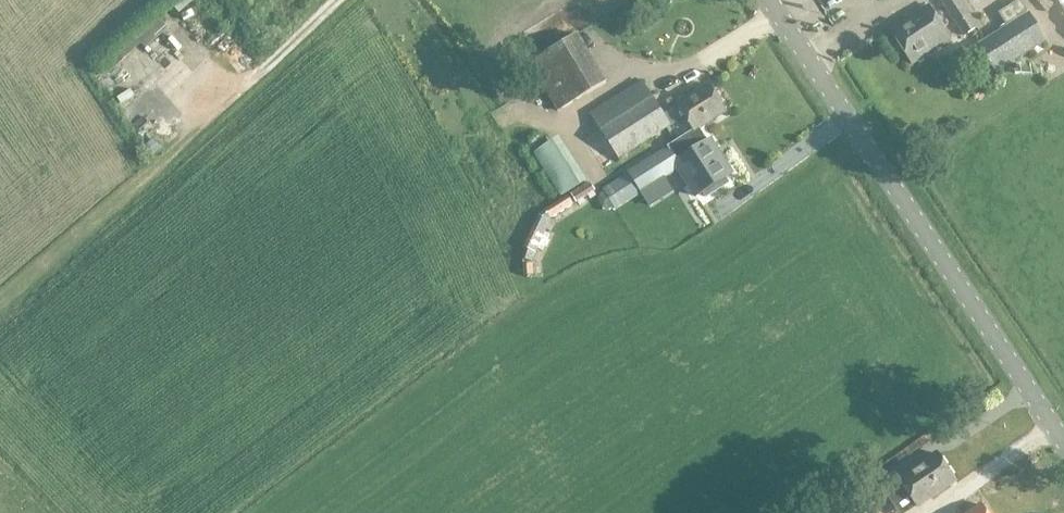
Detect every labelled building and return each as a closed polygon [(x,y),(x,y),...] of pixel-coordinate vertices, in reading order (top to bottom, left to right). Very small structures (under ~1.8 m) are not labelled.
[(960,0),(941,0),(964,36),(978,28),(960,0)] [(951,40),(929,6),(891,30),(913,64),(951,40)] [(1029,14),(979,46),(981,49),(976,52),(979,56),(977,58),(985,71),(988,69),(989,72),(994,69),(997,73),(1046,41),(1029,14)] [(607,82),(578,34),(529,63),(529,64),(522,69),(547,111),(550,110),(550,111),(556,107),(558,111),(607,82)] [(678,107),(664,116),(642,81),(591,114),(601,130),(619,159),(685,117),(693,130),(694,131),(700,127),(725,111),(708,84),(677,105),(678,107)] [(671,144),(668,146),(682,168),(689,163),(706,189),(731,172),(712,141),(710,142),(700,127),(694,131),(693,130),(671,144)] [(587,180),(559,137),(534,154),(562,197),(587,180)] [(682,168),(668,146),(619,178),(634,200),(683,169),(682,168)] [(617,211),(634,200),(619,178),(603,189),(604,191),(600,193),(603,198),(599,200),(604,208),(606,206),(609,210),(614,207),(617,211)] [(527,204),(520,244),(535,246),(542,206),(527,204)] [(956,481),(938,454),(899,480),(918,507),(956,481)]
